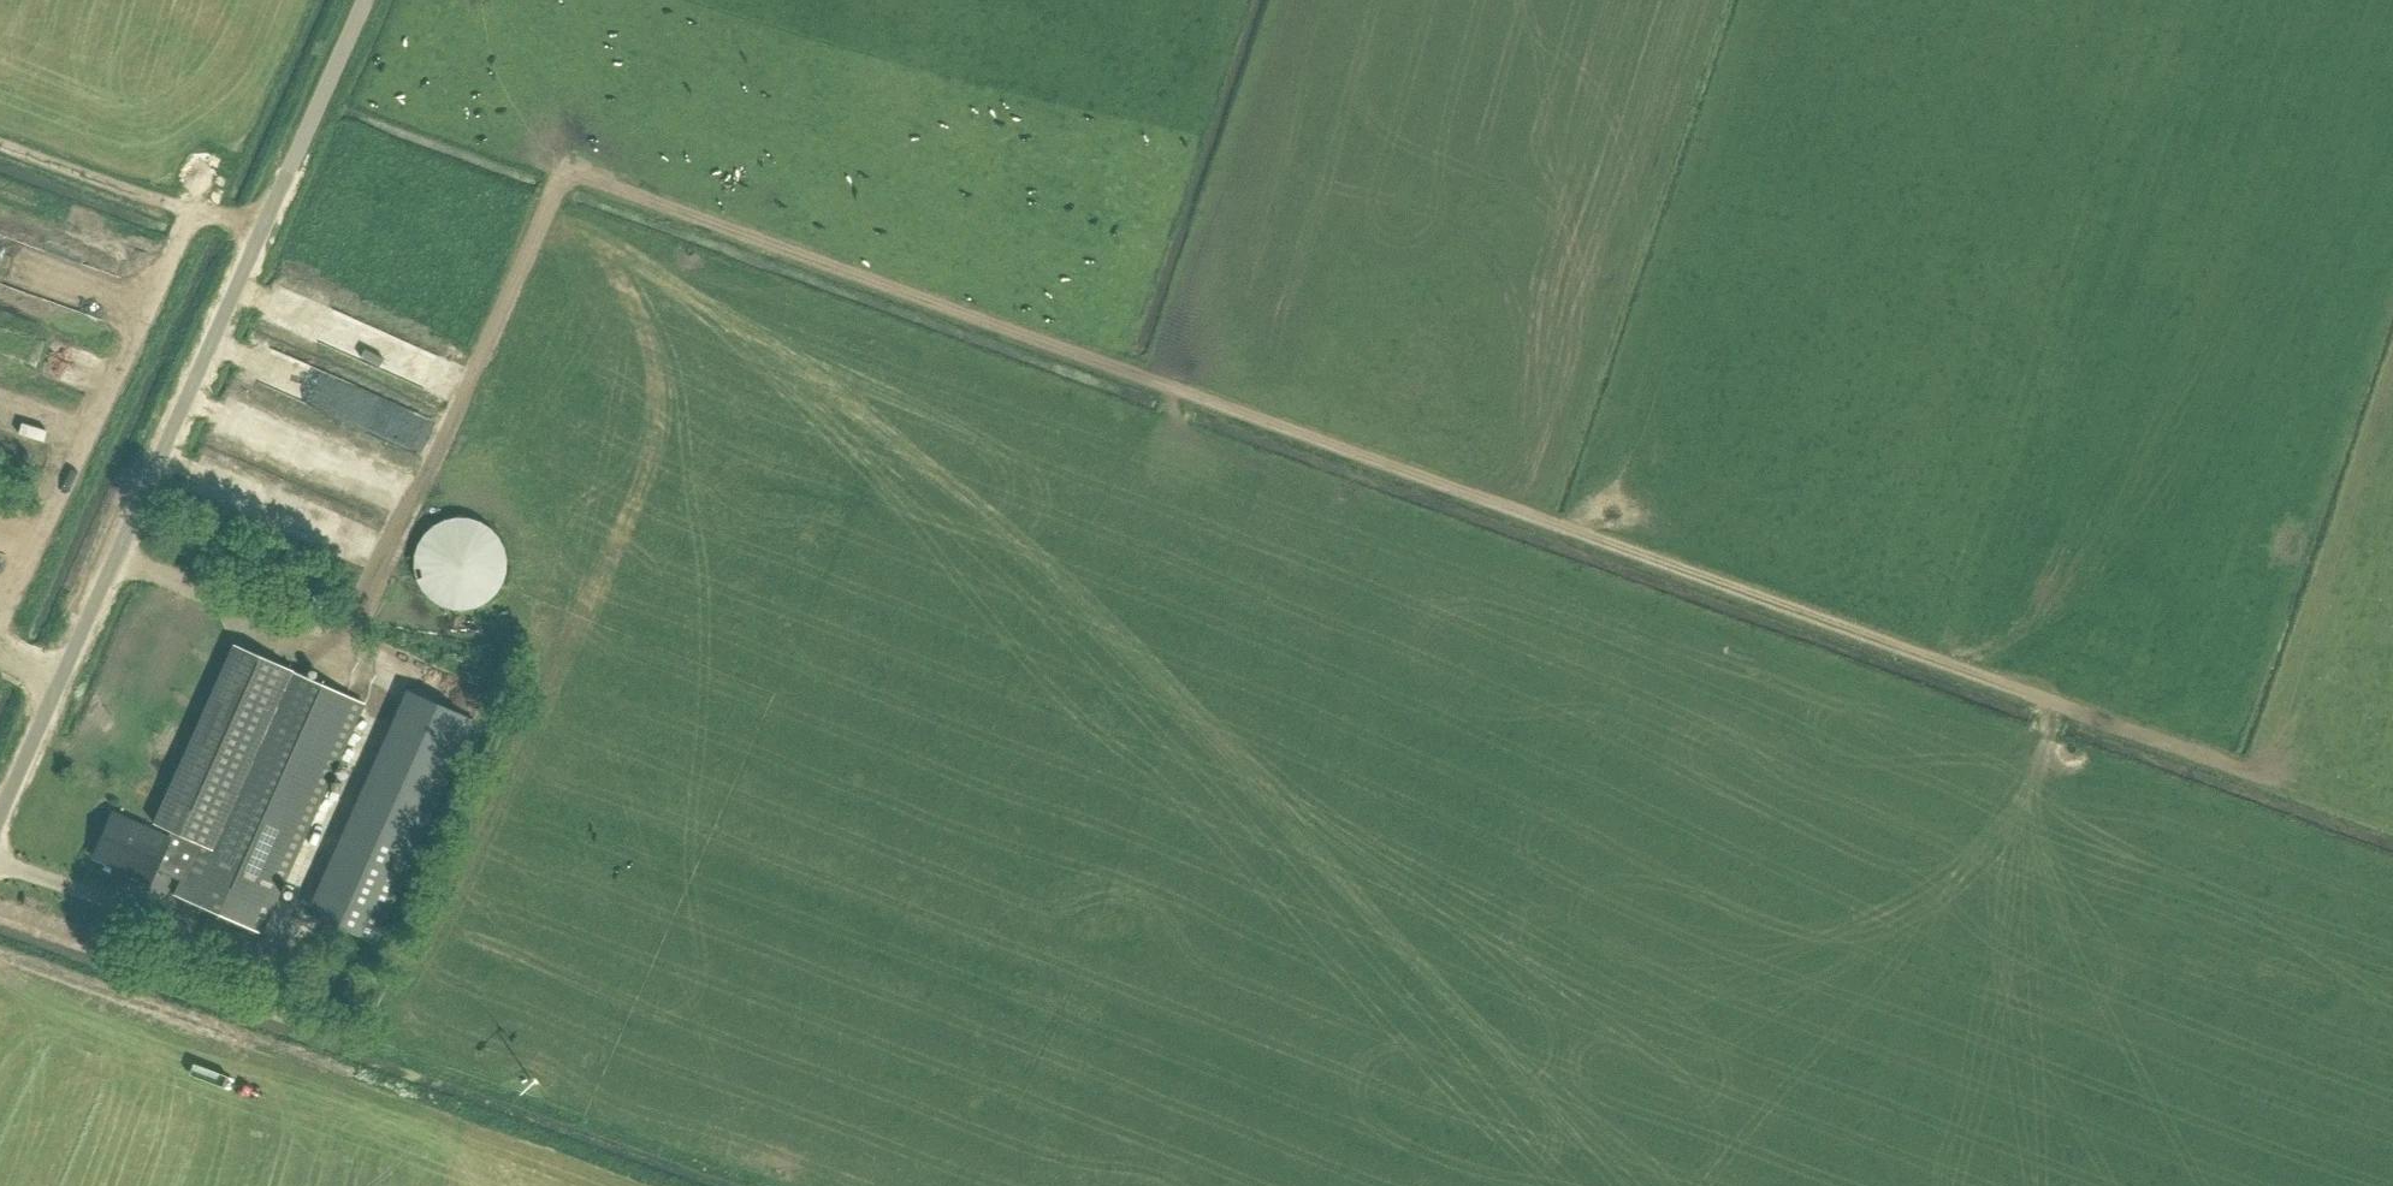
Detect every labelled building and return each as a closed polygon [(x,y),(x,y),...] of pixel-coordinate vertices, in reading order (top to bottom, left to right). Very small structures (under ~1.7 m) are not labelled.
[(338,310),(326,336),(349,347),(362,322),(338,310)] [(274,358),(255,355),(252,378),(295,384),(296,374),(272,371),(274,358)] [(334,411),(400,438),(411,410),(345,383),(334,411)] [(361,701),(276,663),(187,863),(160,851),(166,836),(111,811),(91,856),(147,881),(152,869),(179,880),(173,895),(258,932),(361,701)] [(340,822),(301,910),(371,941),(411,853),(340,822)]
